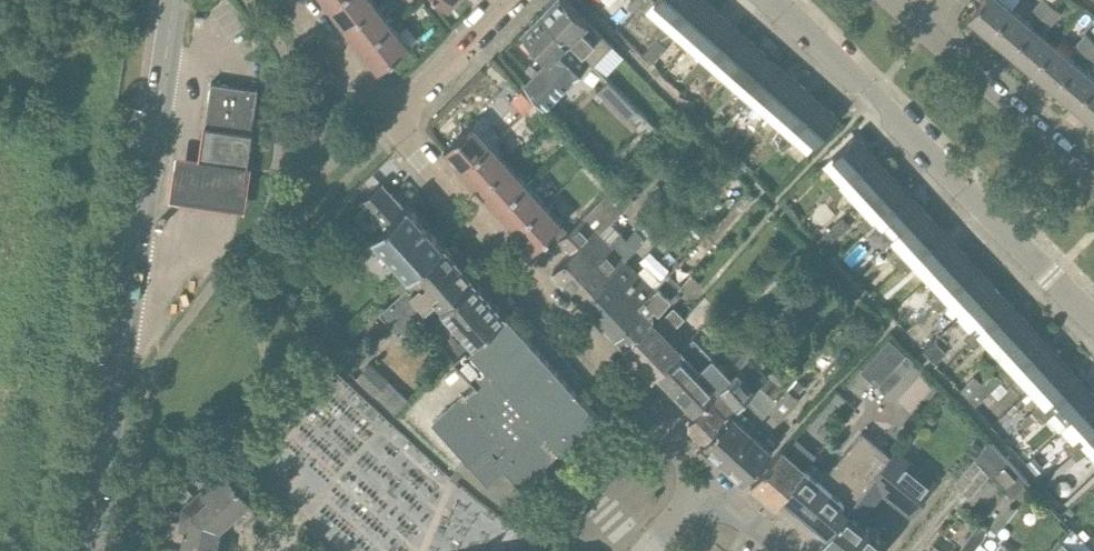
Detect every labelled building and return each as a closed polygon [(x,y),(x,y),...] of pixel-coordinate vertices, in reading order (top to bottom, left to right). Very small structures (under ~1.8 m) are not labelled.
[(346,27),(377,3),(374,0),(338,0),(330,6),(346,27)] [(592,66),(613,45),(569,0),(554,0),(542,11),(569,43),(589,63),(592,66)] [(666,12),(675,20),(692,0),(656,0),(654,2),(666,12)] [(675,20),(684,28),(695,38),(718,11),(705,0),(692,0),(675,20)] [(990,35),(1012,9),(1002,0),(983,0),(969,17),(990,35)] [(1042,17),(1053,4),(1048,0),(1041,0),(1033,9),(1042,17)] [(346,27),(363,48),(393,25),(377,3),(346,27)] [(1042,17),(1052,24),(1062,12),(1053,4),(1042,17)] [(990,35),(1012,53),(1034,27),(1012,9),(990,35)] [(551,61),(569,43),(542,11),(522,30),(549,58),(551,61)] [(695,38),(715,55),(738,29),(718,11),(695,38)] [(657,40),(667,29),(659,23),(651,35),(657,40)] [(393,25),(363,48),(379,70),(410,46),(393,25)] [(1012,53),(1033,71),(1055,45),(1034,27),(1012,53)] [(657,40),(664,46),(675,36),(667,29),(657,40)] [(715,55),(735,73),(758,47),(738,29),(715,55)] [(1085,53),(1093,42),(1093,39),(1086,33),(1076,45),(1085,53)] [(654,63),(667,49),(664,46),(657,40),(645,55),(654,63)] [(1093,60),(1093,42),(1085,53),(1093,60)] [(526,85),(545,109),(546,108),(547,108),(575,80),(574,78),(589,63),(569,43),(551,61),(549,58),(538,71),(534,76),(526,85)] [(1033,71),(1055,89),(1077,63),(1055,45),(1033,71)] [(735,73),(755,91),(778,65),(758,47),(735,73)] [(698,75),(710,61),(703,55),(692,70),(698,75)] [(710,61),(698,75),(704,79),(717,68),(710,61)] [(1076,107),(1093,85),(1093,77),(1077,63),(1055,89),(1076,107)] [(538,71),(530,64),(526,69),(534,76),(538,71)] [(778,65),(755,91),(776,109),(799,82),(778,65)] [(627,123),(639,112),(608,81),(597,92),(627,123)] [(205,131),(250,138),(258,89),(212,82),(205,131)] [(795,126),(819,100),(799,82),(776,109),(795,126)] [(1093,122),(1093,85),(1076,107),(1093,122)] [(737,109),(750,96),(743,90),(732,105),(737,109)] [(750,96),(737,109),(745,115),(758,103),(750,96)] [(819,100),(795,126),(816,144),(839,118),(819,100)] [(445,149),(463,169),(491,143),(473,123),(445,149)] [(782,126),(781,127),(773,140),(779,146),(789,134),(790,132),(782,126)] [(250,138),(205,131),(200,165),(176,161),(170,203),(244,214),(250,171),(245,170),(250,138)] [(779,146),(784,150),(797,138),(790,132),(789,134),(779,146)] [(841,166),(850,176),(873,154),(856,135),(832,157),(841,166)] [(463,169),(481,189),(509,163),(491,143),(463,169)] [(850,176),(867,195),(890,173),(873,154),(850,176)] [(481,189),(499,209),(527,184),(509,163),(481,189)] [(606,174),(615,183),(625,174),(616,164),(606,174)] [(867,195),(884,213),(907,192),(890,173),(867,195)] [(831,193),(843,182),(837,175),(826,188),(831,193)] [(409,275),(444,244),(408,204),(405,207),(383,182),(361,202),(383,226),(374,235),(409,275)] [(584,301),(625,259),(630,254),(666,219),(671,212),(667,208),(662,215),(661,214),(662,213),(658,209),(652,216),(651,216),(627,239),(620,231),(609,242),(600,233),(636,198),(620,182),(617,185),(559,238),(572,251),(553,268),(584,301)] [(843,182),(831,193),(837,199),(850,190),(843,182)] [(499,209),(517,229),(545,204),(527,184),(499,209)] [(884,213),(903,233),(925,210),(907,192),(884,213)] [(545,204),(517,229),(535,249),(563,224),(545,204)] [(903,233),(919,251),(942,229),(925,210),(903,233)] [(865,231),(877,220),(871,213),(860,226),(865,231)] [(877,220),(865,231),(870,237),(884,227),(877,220)] [(919,251),(937,270),(959,248),(942,229),(919,251)] [(379,312),(390,323),(459,261),(444,244),(409,275),(400,282),(406,288),(379,312)] [(937,270),(953,288),(977,267),(959,248),(937,270)] [(895,263),(899,269),(913,256),(906,249),(895,263)] [(913,256),(899,269),(905,274),(920,263),(913,256)] [(584,301),(615,335),(644,307),(640,302),(655,288),(635,268),(625,259),(584,301)] [(422,325),(424,327),(476,280),(459,261),(390,323),(402,337),(417,324),(414,321),(426,310),(431,316),(422,325)] [(960,316),(970,307),(994,285),(977,267),(953,288),(946,295),(953,302),(949,305),(960,316)] [(626,346),(653,318),(655,316),(650,312),(655,306),(660,311),(682,285),(670,274),(655,288),(640,302),(644,307),(615,335),(626,346)] [(452,361),(455,365),(507,314),(476,280),(424,327),(430,333),(449,315),(473,342),(452,361)] [(994,285),(970,307),(988,326),(1011,304),(994,285)] [(934,306),(946,295),(940,288),(929,301),(934,306)] [(946,295),(934,306),(939,312),(949,305),(953,302),(946,295)] [(988,326),(1005,344),(1029,323),(1011,304),(988,326)] [(625,346),(639,361),(665,332),(679,324),(685,318),(674,307),(658,323),(653,318),(626,346),(625,346)] [(521,487),(551,461),(599,418),(507,314),(455,365),(478,389),(467,399),(463,394),(433,421),(489,484),(505,469),(521,487)] [(745,352),(727,371),(726,372),(694,339),(683,349),(658,374),(695,413),(731,376),(738,370),(754,352),(770,336),(778,328),(766,317),(739,347),(745,352)] [(1005,344),(1022,363),(1046,342),(1029,323),(1005,344)] [(654,378),(658,374),(683,349),(677,343),(688,333),(679,324),(665,332),(639,361),(654,378)] [(969,343),(982,332),(975,324),(964,337),(969,343)] [(982,332),(969,343),(974,348),(988,338),(982,332)] [(877,385),(906,354),(889,339),(860,370),(877,385)] [(1022,363),(1040,382),(1063,360),(1046,342),(1022,363)] [(754,352),(738,370),(731,376),(695,413),(690,418),(691,419),(691,425),(705,440),(749,397),(757,389),(769,377),(761,370),(765,365),(754,352)] [(1040,382),(1057,401),(1080,379),(1063,360),(1040,382)] [(1004,380),(1016,368),(1010,361),(999,374),(1004,380)] [(395,415),(409,400),(369,364),(363,371),(355,364),(348,372),(395,415)] [(1016,368),(1004,380),(1009,385),(1023,375),(1016,368)] [(1004,380),(999,374),(998,375),(991,374),(982,383),(967,397),(976,406),(986,397),(1004,380)] [(967,397),(982,383),(976,377),(961,390),(967,397)] [(1051,406),(1058,413),(1067,424),(1074,419),(1093,401),(1093,394),(1080,379),(1057,401),(1051,406)] [(767,413),(724,460),(744,479),(774,447),(761,436),(766,432),(768,433),(799,400),(796,397),(805,387),(797,380),(767,413)] [(703,442),(724,460),(767,413),(749,397),(705,440),(703,442)] [(1038,418),(1051,406),(1044,398),(1033,412),(1038,418)] [(1074,419),(1067,424),(1061,429),(1073,442),(1079,435),(1085,443),(1091,438),(1093,435),(1093,401),(1074,419)] [(1043,423),(1058,413),(1051,406),(1038,418),(1043,423)] [(784,495),(829,533),(891,456),(863,433),(823,481),(807,468),(784,495)] [(798,433),(788,445),(809,462),(818,450),(798,433)] [(1067,450),(1072,455),(1085,443),(1079,435),(1073,442),(1067,450)] [(1013,497),(1027,479),(990,440),(954,484),(970,497),(990,474),(1013,497)] [(1072,455),(1077,461),(1092,450),(1085,443),(1072,455)] [(777,505),(784,495),(807,468),(783,447),(751,483),(777,505)] [(891,456),(829,533),(823,540),(837,550),(882,550),(889,542),(864,522),(868,518),(864,515),(883,492),(911,515),(928,494),(927,494),(935,484),(895,451),(891,456)] [(221,529),(253,500),(227,471),(203,491),(202,490),(183,508),(179,530),(184,531),(182,550),(217,550),(221,529)] [(983,525),(979,523),(960,548),(964,550),(974,550),(986,535),(985,534),(988,530),(983,525)] [(1054,550),(1080,550),(1086,544),(1072,529),(1063,541),(1054,550)]
